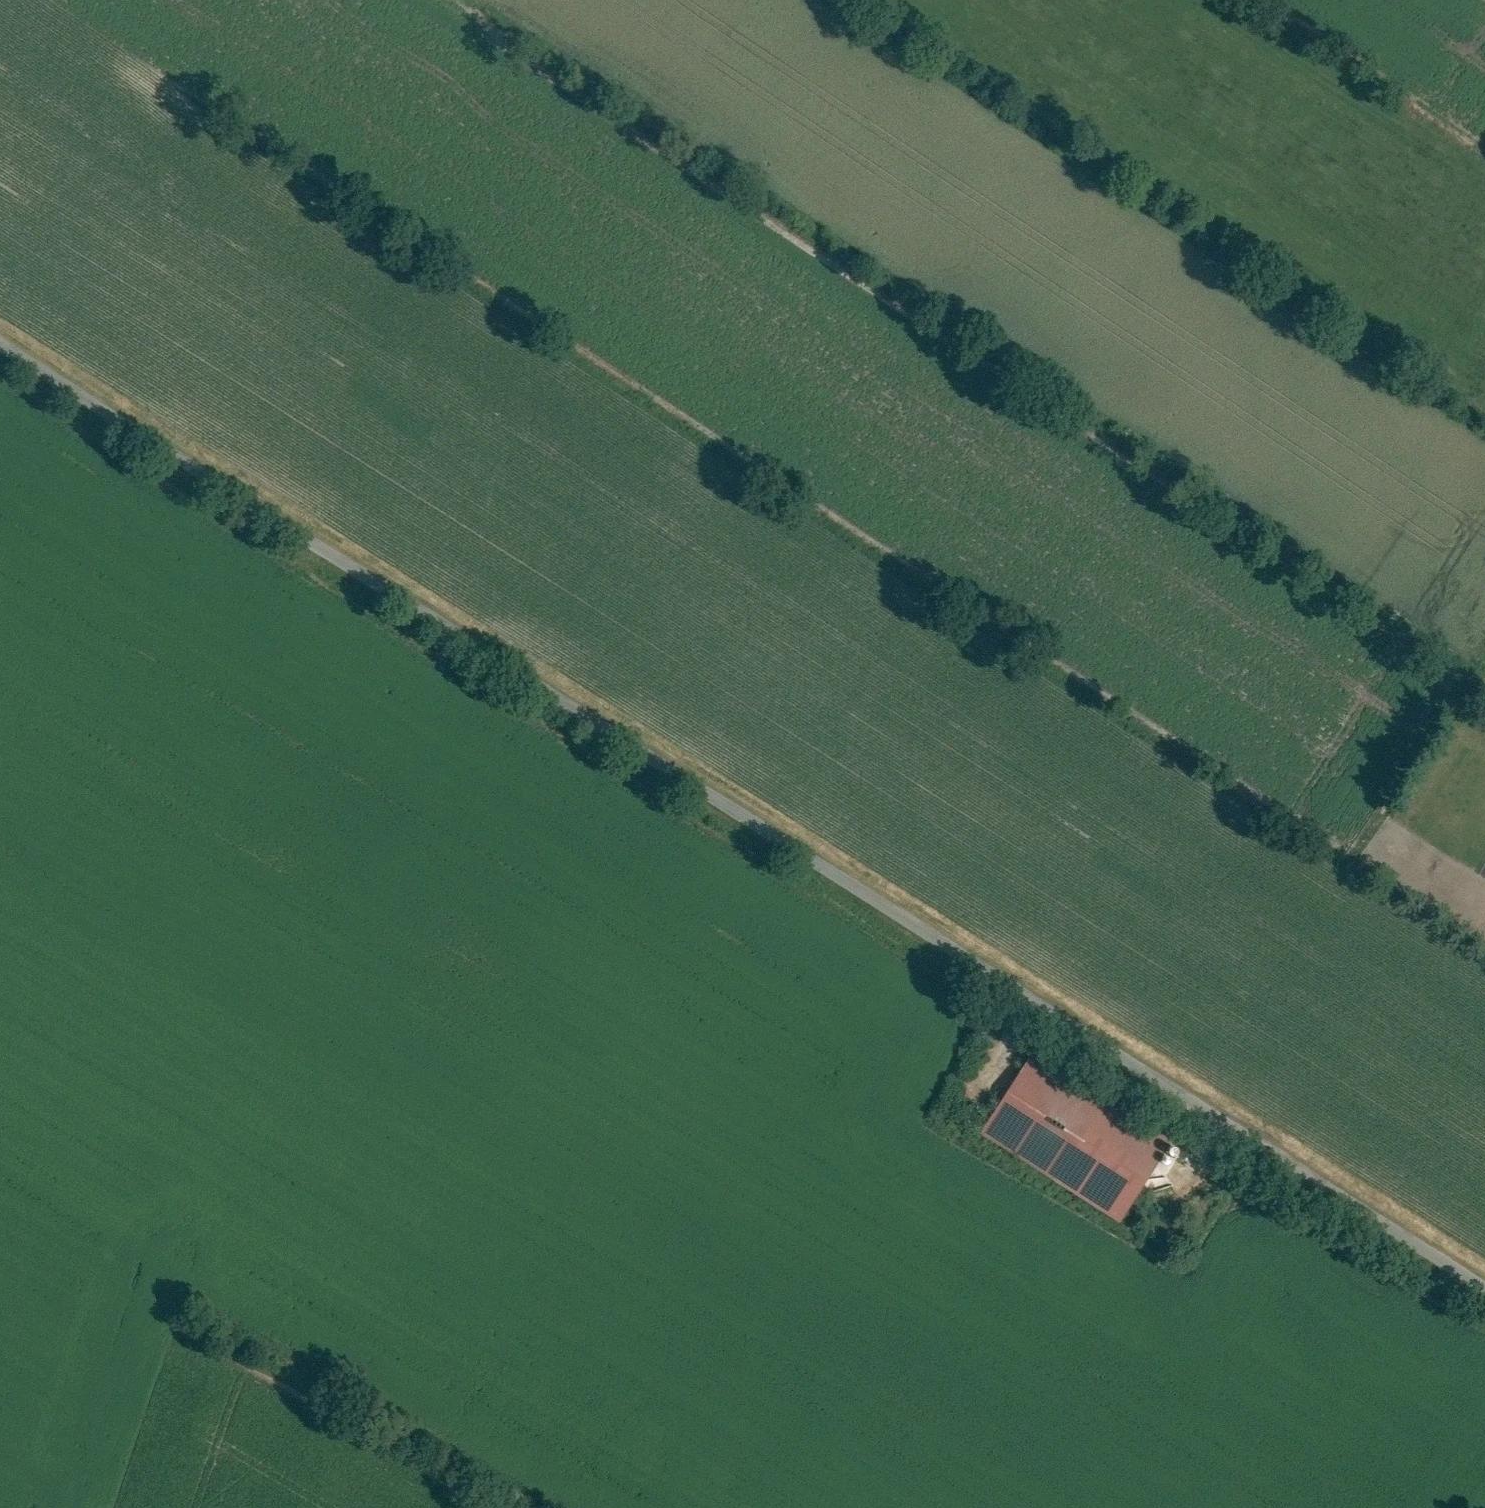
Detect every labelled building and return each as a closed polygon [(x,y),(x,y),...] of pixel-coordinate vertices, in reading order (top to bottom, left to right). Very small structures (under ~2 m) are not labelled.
[(1174,1140),(1033,1051),(980,1135),(1120,1224),(1174,1140)]
